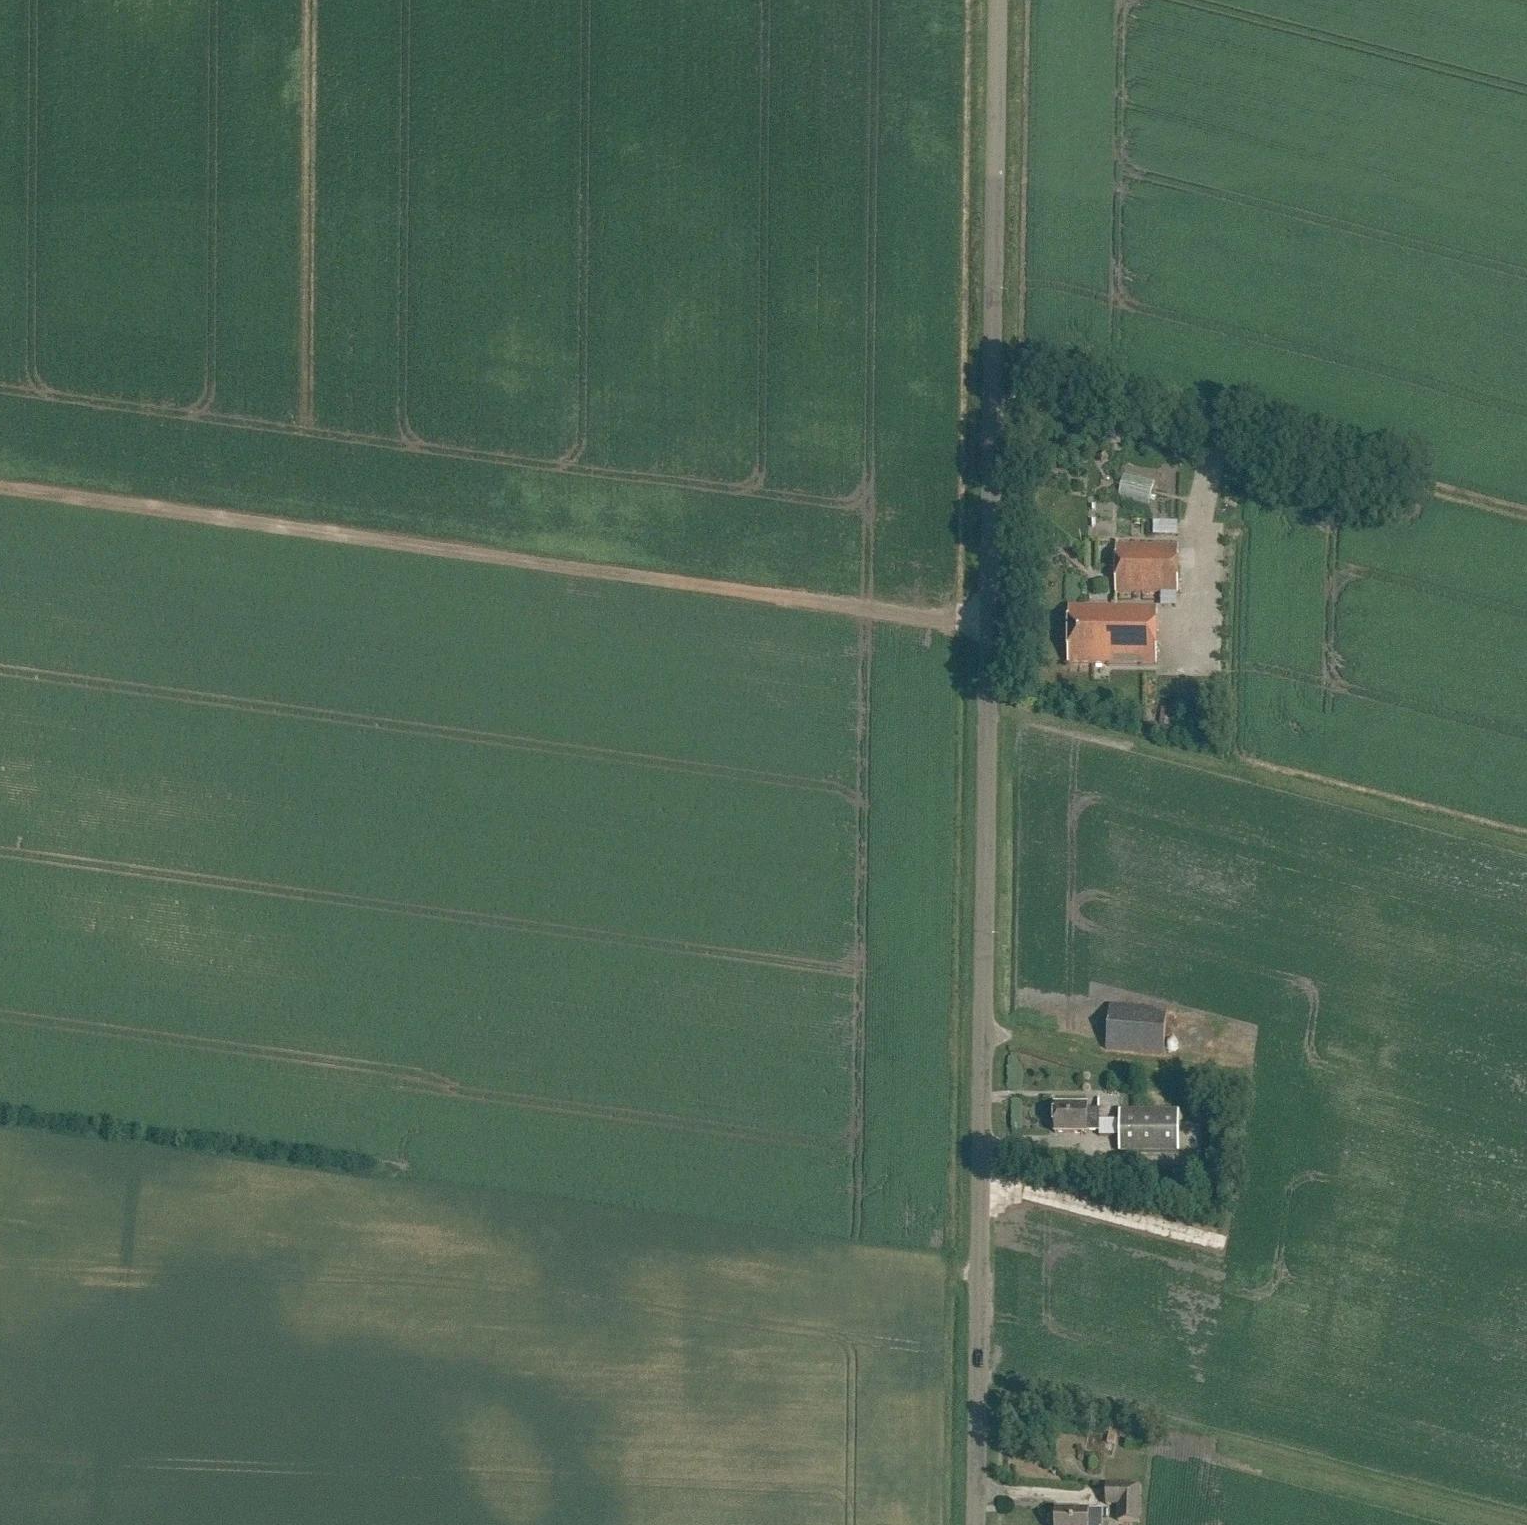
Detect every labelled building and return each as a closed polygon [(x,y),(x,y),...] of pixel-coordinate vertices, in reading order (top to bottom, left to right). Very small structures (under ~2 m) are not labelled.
[(1118,495),(1150,503),(1155,483),(1123,476),(1118,495)] [(1179,544),(1118,543),(1118,589),(1179,590),(1179,544)] [(1071,661),(1156,661),(1156,607),(1071,606),(1071,661)] [(1110,1006),(1106,1050),(1163,1055),(1167,1011),(1110,1006)] [(1055,1106),(1055,1134),(1087,1134),(1087,1132),(1100,1132),(1100,1110),(1087,1110),(1087,1105),(1055,1106)] [(1180,1112),(1119,1111),(1119,1153),(1180,1153),(1180,1112)] [(1106,1506),(1118,1507),(1118,1523),(1138,1523),(1139,1487),(1107,1486),(1106,1506)] [(1055,1511),(1055,1524),(1102,1524),(1102,1520),(1106,1520),(1106,1511),(1088,1511),(1088,1512),(1055,1511)]
